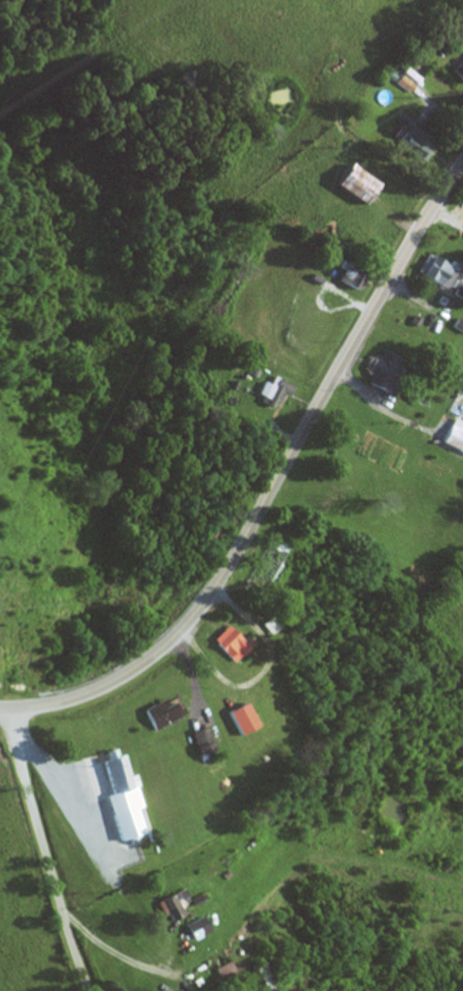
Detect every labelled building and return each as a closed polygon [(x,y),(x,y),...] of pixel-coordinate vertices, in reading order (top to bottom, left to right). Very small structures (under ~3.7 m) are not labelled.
[(452,71),(462,82),(462,60),(452,71)] [(438,141),(410,124),(397,145),(426,162),(438,141)] [(367,206),(382,185),(353,165),(338,186),(367,206)] [(448,291),(460,271),(435,256),(423,277),(448,291)] [(360,292),(369,272),(345,261),(336,281),(360,292)] [(314,299),(305,296),(299,313),(308,316),(314,299)] [(371,385),(394,394),(407,363),(377,351),(367,376),(374,378),(371,385)] [(284,410),(297,387),(274,375),(261,398),(284,410)] [(458,420),(446,444),(462,452),(462,422),(458,420)] [(295,547),(280,540),(274,554),(289,560),(295,547)] [(215,641),(237,664),(253,648),(230,625),(215,641)] [(156,732),(185,716),(177,702),(166,709),(162,702),(145,711),(156,732)] [(262,729),(251,703),(231,712),(242,738),(262,729)] [(201,759),(218,754),(211,728),(194,732),(201,759)] [(104,763),(120,815),(144,808),(129,756),(104,763)] [(191,913),(187,904),(194,901),(188,889),(163,901),(174,922),(191,913)] [(199,940),(215,930),(207,916),(190,926),(199,940)] [(243,978),(235,961),(216,969),(224,987),(243,978)]
